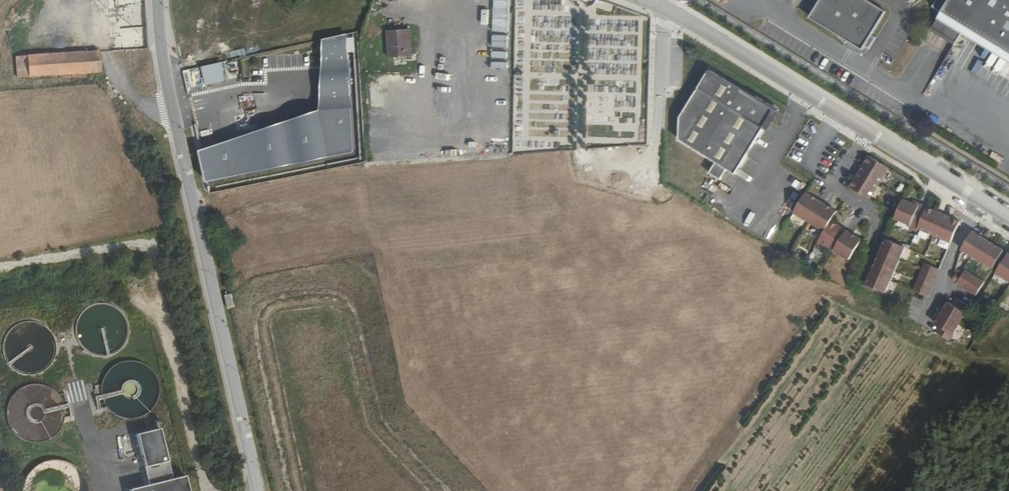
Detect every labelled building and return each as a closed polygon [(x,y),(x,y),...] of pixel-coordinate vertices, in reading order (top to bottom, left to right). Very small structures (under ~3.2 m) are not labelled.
[(111,52),(150,50),(146,0),(109,0),(111,52)] [(493,76),(511,77),(513,0),(495,0),(493,76)] [(882,0),(825,0),(818,13),(847,30),(846,31),(853,38),(862,29),(867,33),(865,37),(876,43),(882,33),(878,30),(892,6),(882,0)] [(937,0),(947,8),(938,23),(960,37),(966,27),(971,20),(1008,44),(1008,0),(937,0)] [(386,12),(374,8),(371,14),(384,19),(386,12)] [(1008,54),(1008,44),(971,20),(966,27),(1008,54)] [(410,30),(389,31),(391,58),(412,57),(410,30)] [(319,110),(198,151),(204,181),(353,152),(346,33),(321,39),(319,110)] [(19,78),(91,73),(101,72),(100,52),(17,58),(19,78)] [(221,62),(201,66),(205,85),(225,80),(221,62)] [(773,121),(779,110),(758,97),(757,99),(711,71),(681,117),(680,140),(716,163),(709,174),(720,181),(727,170),(736,175),(770,119),(773,121)] [(870,198),(888,168),(868,156),(850,186),(870,198)] [(792,177),(789,184),(802,190),(805,183),(792,177)] [(806,192),(794,212),(824,231),(819,240),(850,258),(861,239),(831,221),(836,211),(806,192)] [(510,198),(512,213),(518,212),(517,197),(510,198)] [(501,199),(502,213),(510,213),(509,199),(501,199)] [(961,222),(919,204),(918,206),(913,204),(905,200),(897,219),(912,225),(911,228),(918,231),(920,229),(952,243),(961,222)] [(1005,251),(973,232),(962,250),(994,269),(1005,251)] [(907,247),(888,239),(868,284),(887,292),(907,247)] [(997,274),(1008,281),(1008,254),(997,274)] [(940,270),(927,264),(915,291),(928,297),(940,270)] [(966,272),(963,277),(959,283),(959,284),(978,295),(985,283),(966,272)] [(959,283),(963,277),(958,274),(955,280),(959,283)] [(228,307),(234,306),(232,293),(226,294),(228,307)] [(971,306),(958,299),(954,305),(949,302),(937,323),(942,327),(938,333),(951,340),(971,306)] [(970,350),(972,343),(960,338),(958,345),(970,350)] [(137,433),(149,483),(130,488),(130,490),(189,490),(185,474),(172,477),(160,427),(137,433)]
